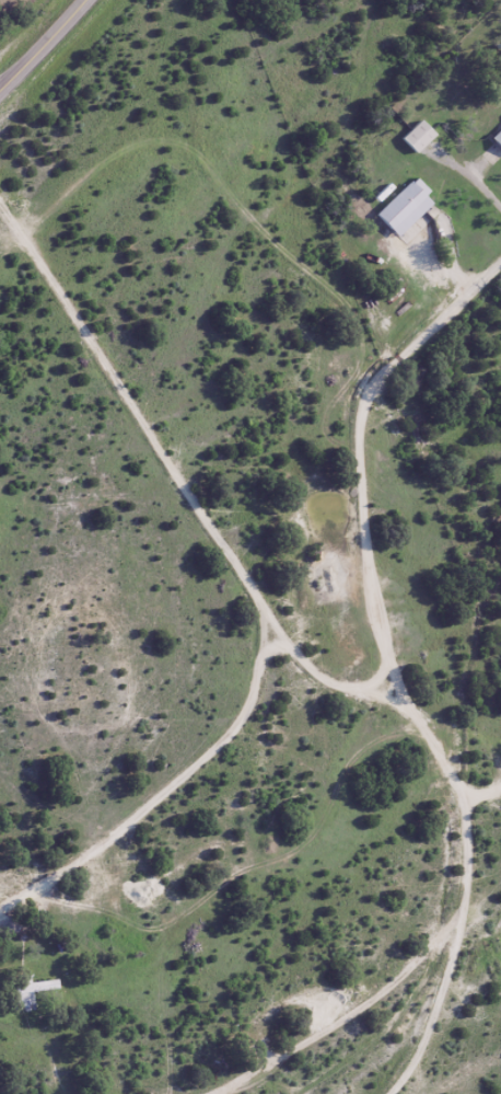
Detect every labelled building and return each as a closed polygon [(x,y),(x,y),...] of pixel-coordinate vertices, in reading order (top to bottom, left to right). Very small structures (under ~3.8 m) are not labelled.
[(414,155),(433,136),(419,122),(400,141),(414,155)] [(488,136),(500,151),(500,124),(488,136)] [(396,239),(431,205),(410,183),(375,216),(396,239)] [(17,1013),(33,1011),(32,994),(57,991),(56,979),(13,984),(17,1013)]
